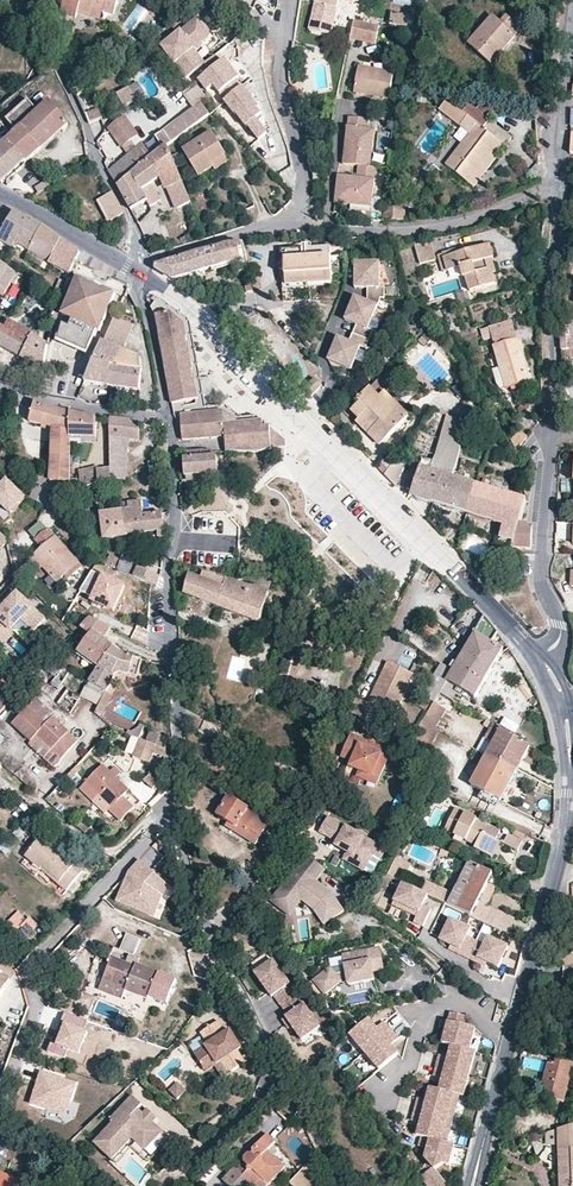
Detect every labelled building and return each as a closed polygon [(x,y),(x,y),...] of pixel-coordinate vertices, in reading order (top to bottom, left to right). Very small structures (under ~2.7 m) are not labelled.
[(118,0),(65,0),(61,11),(77,17),(79,13),(91,17),(93,8),(113,15),(118,0)] [(309,26),(330,32),(339,0),(316,0),(309,26)] [(410,13),(393,9),(390,19),(407,24),(410,13)] [(502,63),(531,29),(511,13),(505,19),(497,13),(474,41),(502,63)] [(351,36),(368,38),(371,20),(355,17),(351,36)] [(187,78),(197,70),(206,63),(194,49),(213,35),(199,18),(162,47),(187,78)] [(377,39),(380,21),(371,20),(368,38),(377,39)] [(138,41),(121,28),(117,34),(134,46),(138,41)] [(206,63),(197,70),(203,78),(221,64),(215,56),(206,63)] [(241,79),(226,60),(221,64),(203,78),(200,80),(208,91),(215,86),(227,101),(244,87),(238,80),(241,79)] [(389,96),(394,72),(359,65),(354,90),(389,96)] [(301,82),(296,84),(300,93),(306,90),(301,82)] [(124,86),(116,92),(123,102),(131,96),(124,86)] [(244,87),(227,101),(226,101),(236,114),(238,113),(248,127),(250,126),(261,140),(269,134),(258,120),(264,115),(259,110),(261,109),(244,87)] [(207,99),(199,89),(194,93),(191,89),(184,94),(195,108),(207,99)] [(15,132),(12,134),(6,140),(25,161),(68,123),(49,101),(39,111),(27,98),(5,119),(15,132)] [(208,114),(202,105),(154,140),(161,149),(166,145),(208,114)] [(84,114),(87,122),(100,116),(97,108),(84,114)] [(504,146),(508,149),(514,141),(470,109),(465,117),(480,129),(450,171),(474,188),(504,146)] [(109,127),(123,146),(138,134),(125,116),(109,127)] [(359,165),(371,167),(376,130),(369,129),(370,118),(351,116),(344,163),(359,165)] [(230,162),(213,132),(183,149),(199,176),(215,167),(217,170),(230,162)] [(142,140),(138,134),(123,146),(127,152),(142,140)] [(6,140),(0,145),(0,153),(14,170),(25,161),(6,140)] [(108,171),(130,209),(143,202),(146,206),(158,200),(147,183),(163,174),(168,185),(169,187),(182,181),(166,145),(161,149),(151,157),(141,143),(108,171)] [(479,191),(508,149),(504,146),(474,188),(479,191)] [(14,170),(0,153),(0,162),(1,161),(11,173),(14,170)] [(11,173),(1,161),(0,162),(0,182),(1,182),(11,173)] [(372,207),(378,168),(371,167),(359,165),(358,177),(339,175),(335,202),(372,207)] [(176,207),(190,201),(182,181),(169,187),(168,185),(167,186),(176,207)] [(112,219),(124,211),(111,191),(99,200),(112,219)] [(385,204),(383,224),(393,225),(395,205),(385,204)] [(12,245),(29,218),(14,210),(1,230),(0,233),(0,240),(11,246),(12,245)] [(45,268),(47,264),(61,238),(42,225),(29,218),(12,245),(25,251),(23,254),(45,268)] [(66,275),(74,259),(75,255),(65,248),(67,243),(61,238),(47,264),(66,275)] [(258,256),(257,240),(244,240),(244,242),(247,257),(258,256)] [(436,258),(431,240),(415,245),(421,262),(436,258)] [(247,257),(244,242),(228,245),(205,251),(156,263),(156,268),(171,278),(235,263),(238,276),(250,273),(247,257)] [(65,248),(75,255),(77,251),(67,243),(65,248)] [(489,261),(494,259),(496,259),(491,245),(469,252),(467,247),(444,255),(448,268),(461,264),(465,278),(468,278),(473,291),(499,283),(495,273),(492,273),(489,261)] [(331,283),(330,246),(284,247),(285,284),(331,283)] [(448,268),(444,255),(440,256),(444,269),(448,268)] [(498,272),(494,259),(489,261),(492,273),(495,273),(498,272)] [(381,298),(385,298),(385,287),(380,287),(381,262),(356,262),(355,287),(368,287),(367,298),(367,300),(378,305),(381,298)] [(2,267),(0,266),(0,297),(3,299),(15,274),(2,267)] [(98,329),(114,292),(77,276),(61,313),(96,328),(98,329)] [(357,323),(353,332),(370,339),(374,329),(368,327),(378,305),(367,300),(355,295),(345,319),(357,323)] [(155,317),(167,377),(192,365),(182,314),(157,296),(149,306),(155,316),(155,317)] [(96,328),(61,313),(54,338),(86,351),(96,328)] [(188,319),(182,314),(192,365),(197,362),(188,319)] [(132,323),(116,316),(105,343),(101,341),(89,369),(84,380),(139,389),(141,369),(140,357),(122,349),(132,323)] [(484,327),(486,335),(494,333),(495,337),(497,347),(501,346),(505,366),(502,367),(507,387),(512,386),(525,382),(530,381),(515,319),(484,327)] [(563,321),(558,321),(559,343),(568,343),(567,320),(563,319),(563,321)] [(41,377),(43,365),(46,349),(47,343),(31,335),(28,341),(0,326),(0,347),(35,364),(33,374),(41,377)] [(328,358),(328,359),(352,368),(361,346),(366,348),(370,339),(353,332),(350,340),(338,336),(328,358)] [(197,362),(192,365),(198,397),(199,402),(183,405),(183,412),(194,412),(202,407),(226,406),(242,417),(262,417),(257,412),(242,414),(226,402),(205,403),(197,362)] [(198,397),(192,365),(167,377),(172,402),(198,397)] [(500,388),(507,387),(502,367),(494,369),(500,388)] [(380,388),(381,389),(385,385),(374,374),(353,397),(355,400),(349,407),(355,414),(370,428),(367,432),(377,442),(401,418),(375,394),(380,388)] [(318,380),(317,378),(306,388),(308,390),(318,380)] [(323,385),(318,380),(308,390),(312,395),(323,385)] [(526,389),(525,382),(512,386),(513,392),(526,389)] [(406,413),(381,389),(380,388),(375,394),(401,418),(406,413)] [(493,408),(489,401),(482,410),(487,416),(488,415),(493,408)] [(51,487),(53,488),(59,491),(68,495),(70,496),(70,488),(70,436),(70,411),(34,403),(29,420),(53,425),(51,487)] [(183,436),(226,436),(226,437),(284,436),(262,417),(242,417),(226,406),(202,407),(194,412),(183,412),(183,436)] [(495,423),(497,415),(493,408),(488,415),(495,423)] [(96,417),(70,411),(70,436),(95,436),(96,417)] [(109,413),(109,416),(109,432),(134,437),(139,421),(120,415),(109,413)] [(370,428),(355,414),(352,418),(367,432),(370,428)] [(466,425),(447,414),(435,455),(428,468),(441,473),(451,475),(455,464),(457,457),(466,425)] [(109,432),(110,468),(124,467),(134,437),(109,432)] [(3,434),(1,440),(8,442),(9,435),(3,434)] [(284,436),(226,437),(226,452),(234,451),(248,452),(255,451),(256,451),(256,450),(285,449),(284,436)] [(214,456),(213,452),(185,451),(186,458),(184,458),(185,475),(226,472),(225,457),(218,457),(217,456),(214,456)] [(384,455),(375,465),(384,473),(392,462),(393,461),(384,455)] [(392,462),(384,473),(395,485),(402,470),(392,462)] [(441,473),(428,468),(418,465),(410,494),(432,501),(441,473)] [(110,468),(110,479),(125,478),(124,467),(110,468)] [(90,474),(91,485),(110,479),(110,468),(97,470),(97,473),(90,474)] [(466,512),(475,483),(451,475),(441,473),(432,501),(466,512)] [(40,475),(37,482),(38,482),(44,485),(47,477),(40,475)] [(9,481),(0,490),(0,507),(10,517),(28,499),(9,481)] [(44,485),(38,482),(32,498),(46,504),(53,488),(51,487),(44,485)] [(518,520),(525,499),(475,483),(466,512),(502,523),(497,541),(511,545),(518,520)] [(68,495),(59,491),(53,507),(61,510),(68,495)] [(118,503),(119,509),(142,506),(140,500),(118,503)] [(142,506),(119,509),(120,511),(101,515),(106,539),(158,529),(165,528),(161,511),(143,514),(142,506)] [(532,524),(518,520),(511,545),(511,546),(513,546),(513,547),(531,547),(532,524)] [(71,574),(74,578),(84,570),(50,529),(37,540),(44,549),(32,559),(41,569),(45,566),(59,583),(67,577),(71,574)] [(125,557),(118,571),(157,589),(160,579),(135,568),(138,563),(125,557)] [(105,565),(114,569),(117,563),(108,559),(105,565)] [(326,581),(335,580),(331,559),(322,560),(326,581)] [(127,589),(92,573),(89,580),(98,585),(89,603),(114,615),(127,589)] [(271,591),(227,577),(224,586),(190,573),(185,592),(260,621),(271,591)] [(47,624),(18,597),(0,620),(0,624),(0,625),(0,645),(6,650),(16,638),(14,636),(23,625),(37,636),(47,624)] [(497,636),(484,618),(473,636),(475,637),(446,685),(440,695),(452,702),(456,696),(464,701),(467,696),(474,701),(502,653),(491,646),(497,636)] [(407,620),(388,660),(405,668),(415,673),(434,633),(407,620)] [(91,621),(83,630),(89,635),(78,653),(100,671),(114,650),(102,641),(109,630),(91,621)] [(140,679),(144,664),(126,659),(114,650),(100,671),(90,686),(108,698),(110,698),(125,675),(140,679)] [(388,660),(378,656),(352,710),(379,723),(405,668),(388,660)] [(73,671),(53,659),(44,666),(61,681),(73,671)] [(440,662),(435,673),(444,677),(449,666),(440,662)] [(8,681),(0,675),(0,691),(8,681)] [(10,705),(0,697),(0,716),(1,717),(10,705)] [(114,700),(108,698),(98,719),(103,722),(114,700)] [(427,715),(421,725),(436,733),(446,715),(431,706),(427,715)] [(34,743),(36,740),(40,737),(55,750),(53,752),(64,762),(81,743),(54,719),(49,726),(30,709),(15,725),(34,743)] [(487,758),(486,760),(501,768),(502,765),(517,773),(530,749),(491,728),(484,742),(486,743),(493,747),(487,758)] [(151,734),(147,732),(144,740),(135,737),(134,740),(138,742),(140,742),(147,745),(151,734)] [(40,737),(36,740),(51,754),(53,752),(55,750),(40,737)] [(363,744),(352,738),(342,760),(353,765),(350,770),(378,783),(391,757),(373,748),(371,754),(361,749),(363,744)] [(152,756),(157,757),(160,750),(147,745),(140,742),(133,760),(149,765),(152,756)] [(487,758),(493,747),(486,743),(480,754),(487,758)] [(373,748),(363,744),(361,749),(371,754),(373,748)] [(501,768),(486,760),(486,761),(470,789),(499,805),(517,773),(502,765),(501,768)] [(87,784),(112,807),(110,809),(122,820),(134,808),(122,797),(130,790),(118,778),(112,773),(104,766),(87,784)] [(449,770),(441,766),(431,786),(438,790),(449,770)] [(116,769),(112,773),(118,778),(121,774),(116,769)] [(153,771),(144,783),(153,790),(162,779),(153,771)] [(110,809),(112,807),(87,784),(82,789),(107,813),(110,809)] [(316,800),(305,793),(299,801),(310,809),(316,800)] [(251,811),(229,797),(217,815),(229,823),(225,828),(255,848),(269,826),(249,813),(251,811)] [(473,848),(486,854),(494,838),(495,839),(500,830),(454,808),(444,829),(474,845),(473,848)] [(386,850),(328,817),(320,831),(338,842),(336,846),(348,853),(353,856),(349,863),(364,871),(373,855),(380,860),(386,850)] [(522,841),(508,834),(503,843),(517,849),(522,841)] [(494,838),(486,854),(492,857),(499,841),(495,839),(494,838)] [(25,859),(40,870),(42,867),(60,882),(57,885),(66,891),(82,871),(74,865),(76,862),(50,842),(48,845),(41,839),(25,859)] [(448,850),(442,847),(435,859),(442,862),(448,850)] [(344,860),(349,863),(353,856),(348,853),(344,860)] [(364,871),(371,875),(380,860),(373,855),(364,871)] [(317,880),(325,869),(307,856),(275,900),(286,908),(299,890),(319,905),(323,910),(326,907),(333,915),(344,906),(331,890),(317,880)] [(387,874),(401,881),(410,863),(396,856),(387,874)] [(117,902),(155,919),(163,898),(170,889),(140,861),(131,870),(134,873),(131,877),(128,873),(117,902)] [(494,874),(471,863),(456,894),(450,905),(457,908),(473,916),(488,884),(494,874)] [(42,867),(40,870),(57,885),(60,882),(42,867)] [(425,879),(420,890),(426,893),(435,898),(441,886),(425,879)] [(426,893),(420,890),(402,881),(392,900),(417,912),(413,921),(422,925),(430,909),(421,905),(426,893)] [(497,888),(488,884),(473,916),(508,933),(515,919),(488,906),(497,888)] [(456,894),(441,886),(435,898),(450,905),(456,894)] [(326,920),(333,915),(326,907),(323,910),(319,905),(299,890),(286,908),(293,913),(304,898),(315,907),(326,920)] [(39,926),(8,896),(0,904),(0,912),(26,939),(39,926)] [(459,954),(468,959),(476,941),(468,937),(472,929),(451,919),(441,940),(452,946),(461,950),(459,954)] [(140,939),(127,933),(120,950),(133,956),(140,939)] [(476,941),(468,959),(477,963),(479,959),(488,963),(499,969),(509,948),(489,938),(485,946),(476,941)] [(374,972),(384,970),(380,945),(342,953),(344,964),(340,964),(341,971),(337,972),(331,963),(312,976),(323,993),(342,980),(346,979),(347,985),(375,979),(374,972)] [(450,950),(459,954),(461,950),(452,946),(450,950)] [(110,966),(105,979),(128,988),(148,996),(158,973),(136,964),(135,967),(110,957),(107,965),(110,966)] [(479,959),(477,963),(486,967),(488,963),(479,959)] [(282,1006),(298,994),(273,960),(255,973),(272,997),(275,996),(282,1006)] [(87,981),(95,986),(104,970),(96,965),(87,981)] [(158,973),(148,996),(166,1003),(175,980),(158,973)] [(128,988),(105,979),(100,991),(123,1000),(128,988)] [(321,1027),(298,994),(282,1006),(289,1016),(287,1018),(293,1027),(303,1041),(321,1027)] [(49,1052),(66,1059),(70,1051),(80,1055),(89,1033),(84,1032),(88,1022),(66,1013),(58,1033),(63,1034),(60,1041),(56,1039),(54,1039),(49,1052)] [(421,1148),(427,1149),(430,1150),(428,1155),(427,1160),(427,1161),(435,1172),(445,1165),(448,1166),(454,1147),(446,1144),(460,1096),(464,1098),(477,1054),(471,1052),(477,1030),(466,1027),(469,1018),(453,1013),(444,1044),(453,1047),(450,1058),(441,1055),(435,1077),(444,1079),(440,1091),(428,1087),(424,1100),(419,1098),(412,1121),(417,1122),(420,1123),(417,1136),(424,1138),(421,1148)] [(290,1030),(293,1027),(287,1018),(283,1020),(290,1030)] [(369,1019),(350,1035),(365,1052),(391,1030),(384,1022),(377,1028),(369,1019)] [(230,1040),(235,1036),(229,1028),(225,1031),(218,1020),(200,1031),(207,1042),(193,1050),(200,1063),(212,1056),(216,1062),(220,1059),(227,1072),(243,1061),(236,1050),(230,1040)] [(391,1030),(365,1052),(380,1070),(399,1054),(391,1044),(398,1039),(391,1030)] [(241,1047),(235,1036),(230,1040),(236,1050),(241,1047)] [(212,1056),(200,1063),(204,1069),(216,1062),(212,1056)] [(561,1103),(572,1064),(555,1058),(553,1067),(547,1065),(538,1096),(561,1103)] [(39,1076),(30,1105),(66,1117),(75,1087),(62,1083),(61,1086),(56,1084),(57,1082),(39,1076)] [(177,1081),(168,1089),(176,1098),(185,1089),(177,1081)] [(152,1120),(144,1112),(139,1107),(143,1103),(133,1093),(111,1117),(114,1119),(94,1140),(111,1157),(132,1136),(145,1148),(162,1130),(152,1120)] [(149,1107),(144,1112),(152,1120),(157,1115),(149,1107)] [(557,1128),(561,1185),(572,1185),(572,1125),(557,1128)] [(545,1144),(556,1145),(556,1131),(545,1131),(545,1144)] [(230,1170),(220,1179),(226,1185),(266,1185),(284,1168),(267,1151),(275,1143),(267,1135),(252,1149),(252,1153),(248,1153),(244,1158),(241,1163),(245,1166),(245,1171),(240,1175),(235,1169),(230,1170)] [(417,1172),(428,1185),(446,1185),(442,1180),(435,1172),(427,1161),(426,1163),(417,1172)] [(245,1166),(241,1163),(235,1169),(240,1175),(245,1171),(245,1166)] [(306,1168),(289,1184),(291,1185),(315,1185),(313,1175),(306,1168)] [(23,1181),(0,1172),(0,1185),(21,1185),(23,1181)]
